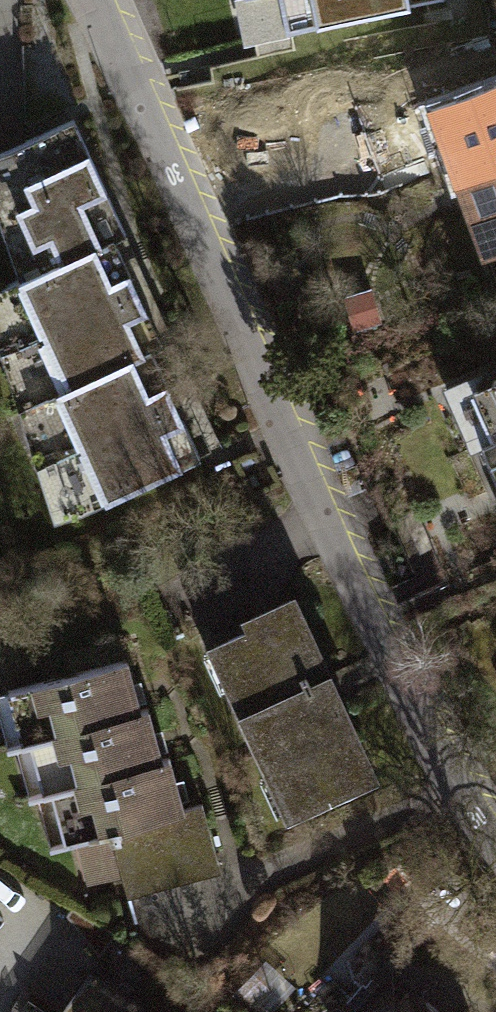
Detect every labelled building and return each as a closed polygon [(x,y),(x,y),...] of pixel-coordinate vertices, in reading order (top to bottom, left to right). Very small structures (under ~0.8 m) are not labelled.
[(245,42),(438,0),(236,0),(245,42)] [(495,179),(495,96),(428,121),(455,194),(495,179)] [(0,152),(0,221),(18,274),(112,233),(124,228),(74,118),(0,152)] [(455,194),(484,271),(495,266),(495,179),(455,194)] [(18,274),(0,283),(0,354),(16,406),(153,344),(161,340),(112,233),(18,274)] [(153,344),(16,406),(49,504),(65,512),(202,451),(153,344)] [(455,398),(495,490),(495,380),(455,398)] [(287,834),(380,791),(293,605),(240,629),(243,636),(203,654),(287,834)] [(126,671),(0,703),(0,727),(8,757),(17,755),(139,724),(126,671)] [(162,775),(148,722),(139,724),(17,755),(30,808),(39,806),(162,775)] [(184,826),(170,773),(162,775),(39,806),(53,859),(76,853),(184,826)] [(184,826),(76,853),(85,888),(121,879),(127,903),(220,879),(205,820),(184,826)] [(114,938),(72,911),(67,916),(100,959),(114,938)] [(143,1009),(90,970),(61,1011),(142,1011),(143,1009)] [(386,1011),(434,1011),(406,989),(386,1011)]
